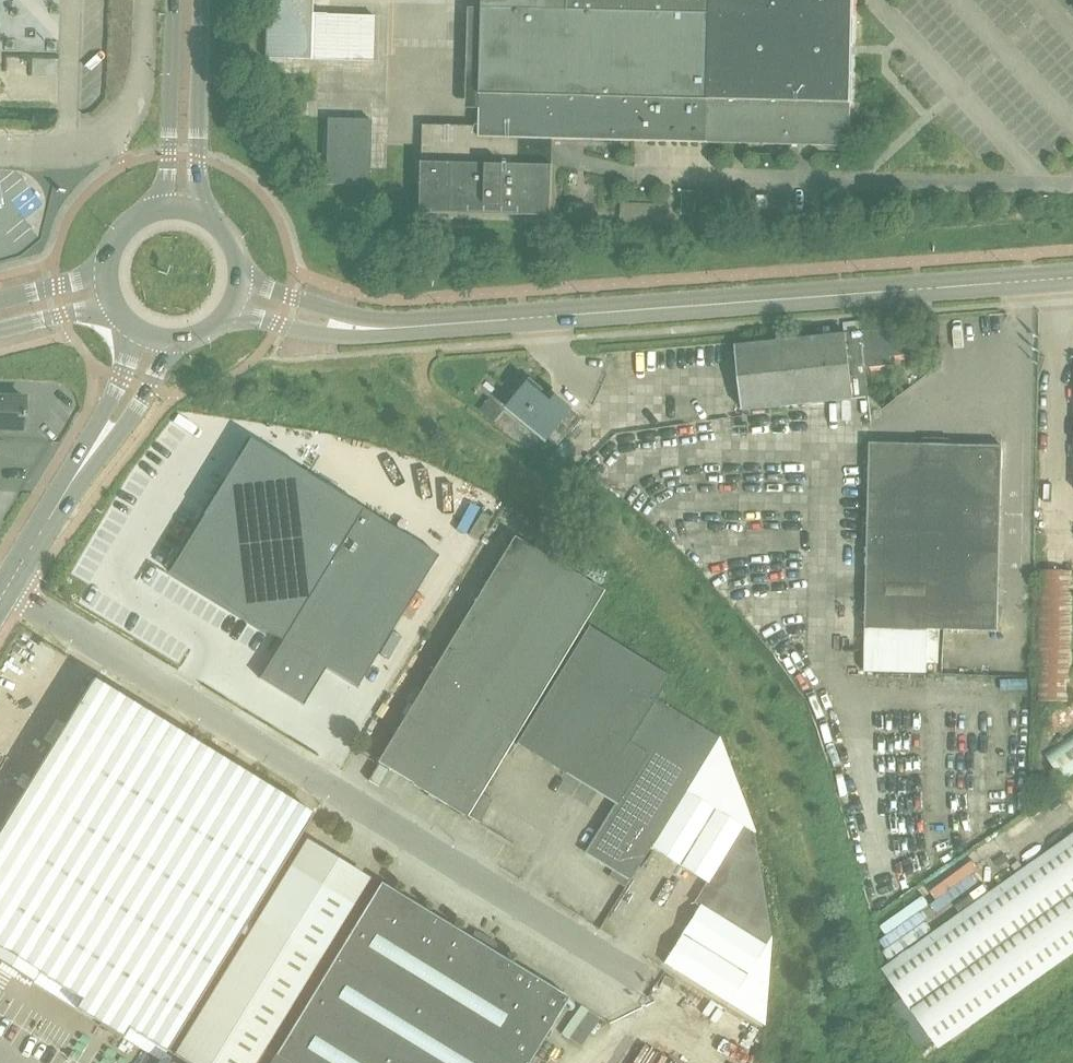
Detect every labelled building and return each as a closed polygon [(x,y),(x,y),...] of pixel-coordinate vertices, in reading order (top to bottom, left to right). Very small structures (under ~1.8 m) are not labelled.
[(314,60),(315,14),(315,9),(316,0),(272,0),(270,58),(314,60)] [(851,145),(854,0),(482,0),(479,124),(423,123),(422,212),(552,215),(554,138),(851,145)] [(315,9),(314,60),(373,62),(374,11),(315,9)] [(307,183),(313,183),(369,185),(370,119),(309,118),(308,173),(307,183)] [(664,203),(621,202),(620,227),(663,228),(664,203)] [(904,324),(861,329),(865,366),(891,363),(890,355),(907,353),(904,324)] [(865,366),(861,329),(843,330),(838,331),(737,342),(741,382),(744,407),(868,393),(865,366)] [(511,405),(537,427),(550,437),(575,408),(566,401),(558,394),(555,397),(552,394),(533,378),(511,405)] [(24,398),(0,398),(0,428),(23,429),(24,398)] [(498,407),(489,399),(479,411),(494,423),(504,412),(498,407)] [(168,570),(280,639),(361,507),(250,438),(168,570)] [(998,629),(1002,445),(935,443),(869,442),(866,626),(929,628),(939,628),(998,629)] [(361,507),(280,639),(325,666),(356,686),(438,554),(361,507)] [(126,528),(132,518),(119,510),(112,520),(126,528)] [(514,536),(377,762),(379,763),(389,769),(413,784),(428,793),(438,800),(466,817),(513,740),(583,624),(603,591),(514,536)] [(585,852),(613,869),(609,876),(626,886),(718,737),(655,698),(669,676),(588,626),(516,742),(615,802),(585,852)] [(928,661),(929,628),(866,626),(865,670),(928,671),(928,661)] [(37,976),(39,973),(185,734),(93,678),(0,830),(0,954),(37,976)] [(251,775),(185,734),(39,973),(81,999),(79,1001),(103,1016),(251,775)] [(1045,754),(1064,781),(1072,775),(1072,735),(1045,754)] [(766,1025),(771,934),(755,832),(718,739),(652,847),(707,881),(694,902),(699,906),(664,963),(766,1025)] [(379,787),(389,769),(379,763),(368,780),(379,787)] [(313,813),(251,775),(103,1016),(127,1030),(128,1028),(166,1051),(313,813)] [(481,793),(468,816),(479,822),(492,800),(481,793)] [(1072,818),(1072,815),(1066,802),(1044,813),(1052,829),(1072,818)] [(886,965),(910,1003),(903,1008),(933,1057),(1072,970),(1072,850),(886,965)] [(291,864),(175,1052),(193,1062),(255,1062),(354,903),(291,864)] [(569,994),(381,881),(271,1062),(528,1062),(569,994)]
